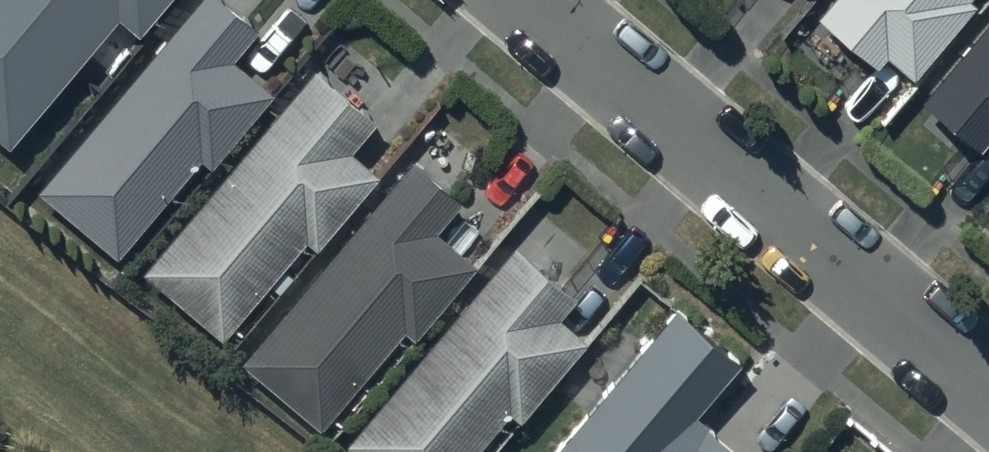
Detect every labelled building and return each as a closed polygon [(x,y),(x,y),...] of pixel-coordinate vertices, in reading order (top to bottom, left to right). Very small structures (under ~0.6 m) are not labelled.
[(11,154),(121,23),(141,40),(175,0),(0,0),(0,145),(11,154)] [(36,185),(115,255),(201,158),(209,165),(273,93),(232,56),(256,29),(223,0),(194,0),(36,185)] [(816,13),(875,65),(884,55),(911,79),(977,4),(973,0),(826,0),(816,13)] [(920,98),(961,135),(957,140),(972,154),(985,139),(988,142),(988,16),(920,98)] [(312,64),(139,266),(220,338),(305,241),(312,247),(377,173),(350,149),(377,118),(312,64)] [(460,198),(409,156),(239,361),(319,427),(401,328),(410,335),(472,260),(434,228),(460,198)] [(343,440),(357,451),(472,451),(507,411),(518,420),(587,339),(557,314),(576,292),(514,240),(343,440)] [(676,307),(555,451),(739,451),(700,420),(746,366),(676,307)]
